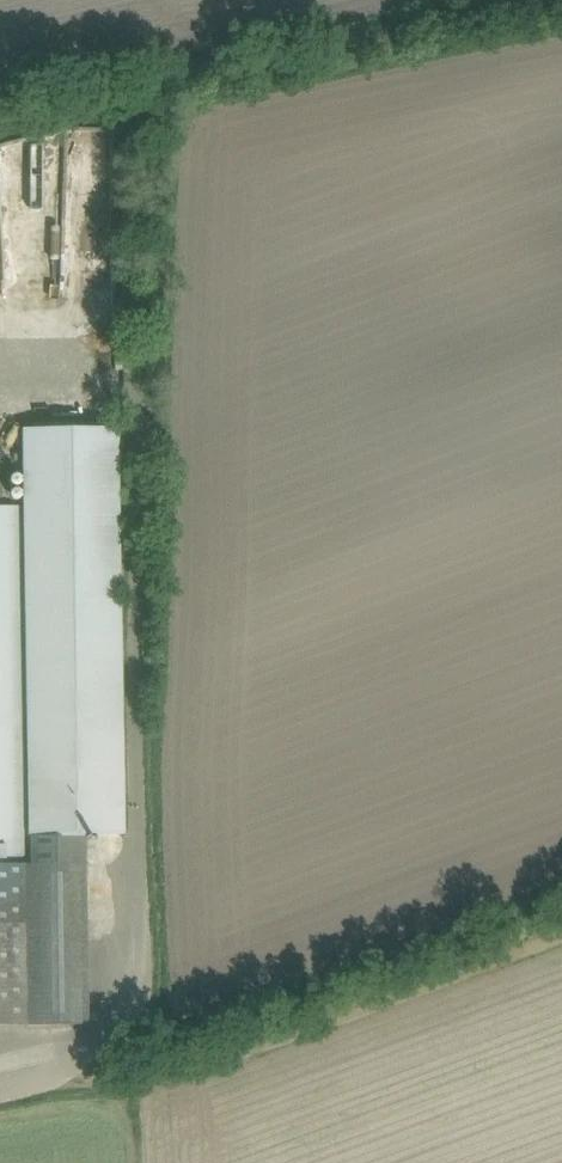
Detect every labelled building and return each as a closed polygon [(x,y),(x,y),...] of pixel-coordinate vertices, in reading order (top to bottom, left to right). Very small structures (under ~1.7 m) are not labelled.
[(83,834),(122,833),(116,427),(25,428),(31,835),(83,834)] [(17,506),(0,506),(0,835),(21,835),(17,506)] [(21,835),(0,835),(0,1025),(86,1024),(86,1000),(83,834),(31,835),(21,835)]
